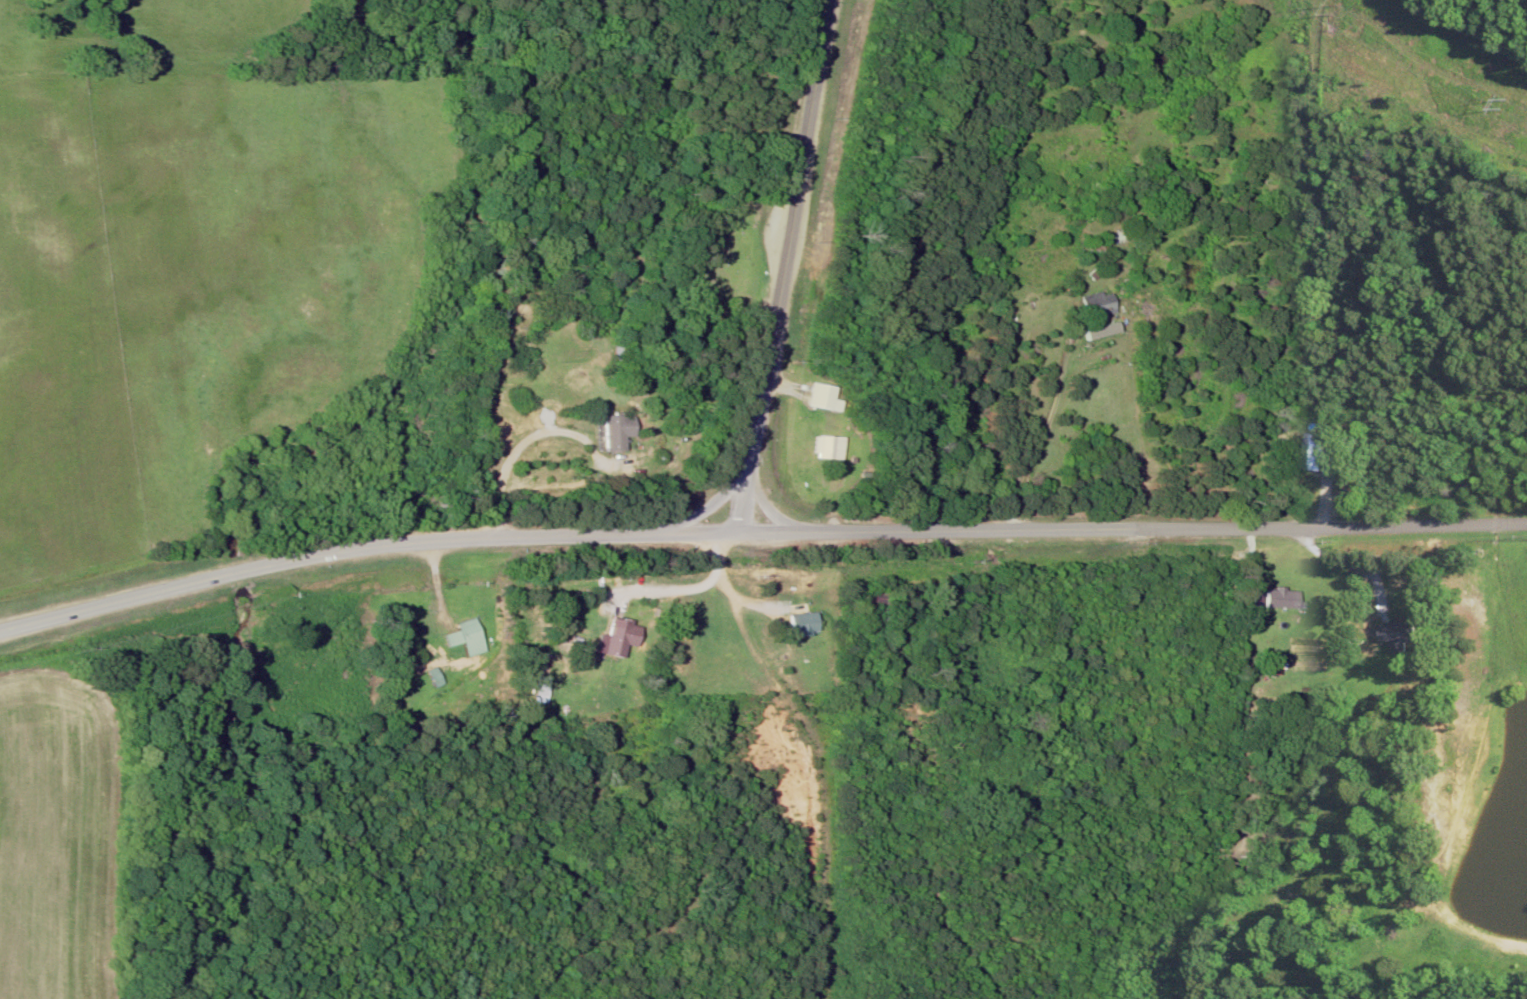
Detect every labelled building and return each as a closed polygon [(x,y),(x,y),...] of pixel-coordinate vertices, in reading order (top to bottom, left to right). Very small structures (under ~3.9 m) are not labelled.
[(1114,206),(1113,194),(1102,195),(1103,207),(1114,206)] [(1126,242),(1126,231),(1117,231),(1117,242),(1126,242)] [(1078,297),(1081,322),(1113,317),(1110,292),(1078,297)] [(592,416),(595,451),(615,450),(614,436),(625,436),(624,414),(592,416)] [(1324,434),(1304,433),(1302,470),(1322,471),(1322,465),(1335,466),(1336,451),(1323,451),(1324,434)] [(833,437),(806,436),(805,459),(833,460),(833,437)] [(1262,609),(1298,609),(1298,592),(1262,591),(1262,609)] [(782,615),(782,632),(810,631),(810,614),(782,615)] [(447,649),(459,645),(464,659),(483,653),(472,619),(453,625),(455,632),(443,636),(447,649)] [(635,647),(637,625),(606,622),(603,657),(621,659),(623,646),(635,647)] [(1391,652),(1405,653),(1406,642),(1415,643),(1416,623),(1380,622),(1380,642),(1391,642),(1391,652)] [(545,678),(532,678),(531,697),(544,697),(545,678)]
